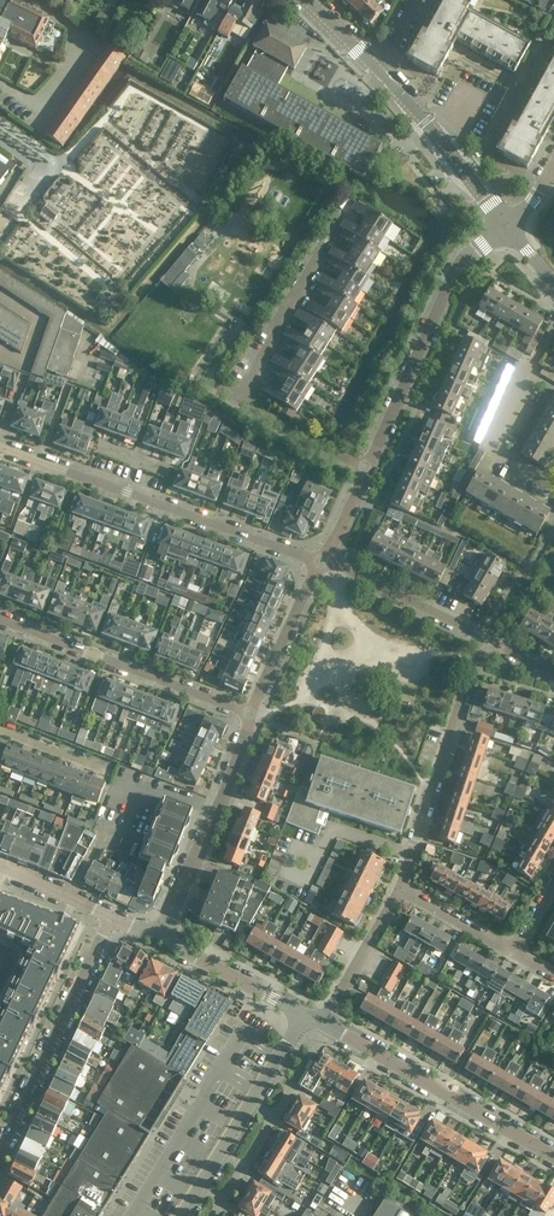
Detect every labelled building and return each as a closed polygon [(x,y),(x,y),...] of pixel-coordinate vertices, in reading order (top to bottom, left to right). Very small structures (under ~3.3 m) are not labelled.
[(53,26),(49,24),(50,21),(14,3),(14,2),(10,0),(0,0),(0,53),(8,36),(36,50),(44,33),(49,35),(53,26)] [(166,2),(177,9),(179,5),(190,11),(191,9),(194,10),(200,0),(167,0),(166,2)] [(234,0),(233,0),(200,0),(194,10),(197,12),(196,14),(206,20),(204,25),(215,31),(225,14),(225,15),(234,0)] [(234,5),(234,6),(218,34),(218,33),(217,34),(227,39),(237,22),(252,31),(263,11),(260,9),(264,0),(249,0),(243,10),(234,5)] [(349,5),(360,15),(374,0),(354,0),(349,5)] [(360,15),(370,25),(384,10),(378,4),(381,1),(381,0),(374,0),(372,2),(360,15)] [(425,26),(407,60),(437,76),(456,41),(515,73),(531,43),(473,11),(479,0),(440,0),(425,26)] [(544,10),(549,0),(541,0),(537,7),(544,10)] [(110,18),(100,12),(92,26),(102,31),(110,18)] [(240,66),(222,99),(223,100),(224,97),(350,169),(366,140),(320,114),(321,113),(314,109),(313,110),(276,89),(289,67),(294,70),(307,47),(266,24),(253,47),(255,48),(243,70),(240,69),(241,67),(240,66)] [(121,64),(125,57),(108,45),(103,51),(121,64)] [(134,57),(145,63),(150,54),(138,48),(134,57)] [(546,135),(553,120),(553,50),(497,152),(527,169),(546,135)] [(121,64),(103,51),(99,57),(116,70),(121,64)] [(116,70),(99,57),(94,64),(112,76),(116,70)] [(329,85),(338,66),(322,58),(313,78),(329,85)] [(170,59),(163,75),(174,80),(181,64),(170,59)] [(112,76),(94,64),(90,70),(107,83),(112,76)] [(107,83),(90,70),(85,77),(103,89),(107,83)] [(103,89),(85,77),(81,83),(98,95),(103,89)] [(98,95),(81,83),(76,89),(94,102),(98,95)] [(94,102),(76,89),(72,96),(89,108),(94,102)] [(89,108),(72,96),(67,102),(85,115),(89,108)] [(85,115),(67,102),(63,108),(80,121),(85,115)] [(80,121),(63,108),(58,115),(76,127),(80,121)] [(76,127),(58,115),(54,121),(71,134),(76,127)] [(71,134),(54,121),(49,128),(67,140),(71,134)] [(67,140),(49,128),(45,134),(62,146),(67,140)] [(9,171),(12,172),(16,166),(0,154),(0,183),(9,171)] [(34,211),(51,224),(59,214),(48,204),(47,205),(45,203),(42,201),(34,211)] [(352,209),(365,218),(362,223),(389,241),(398,228),(356,202),(352,209)] [(345,220),(341,227),(340,227),(344,230),(345,229),(380,252),(381,252),(382,252),(389,241),(362,223),(358,228),(345,220)] [(350,250),(373,265),(380,252),(345,229),(344,230),(340,236),(354,245),(350,250)] [(202,250),(207,244),(201,238),(195,244),(202,250)] [(188,248),(160,281),(176,294),(181,299),(187,292),(182,287),(190,277),(184,272),(197,256),(196,255),(199,251),(191,245),(188,248)] [(373,265),(350,250),(347,255),(333,247),(329,254),(333,257),(333,256),(365,277),(365,276),(373,265)] [(338,277),(361,292),(369,279),(365,276),(365,277),(333,256),(333,257),(329,263),(342,272),(338,277)] [(8,276),(2,272),(0,275),(0,286),(1,287),(8,276)] [(361,292),(338,277),(335,282),(322,274),(317,281),(321,284),(321,283),(353,304),(354,303),(361,292)] [(7,291),(14,280),(8,276),(1,287),(7,291)] [(13,295),(20,284),(14,280),(7,291),(13,295)] [(328,305),(349,319),(358,306),(354,303),(353,304),(321,283),(321,284),(316,290),(331,300),(328,305)] [(19,299),(27,288),(20,284),(13,295),(19,299)] [(25,303),(33,292),(27,288),(19,299),(25,303)] [(488,323),(493,315),(503,298),(490,290),(479,307),(480,308),(476,315),(482,319),(488,323)] [(31,307),(39,296),(33,292),(25,303),(31,307)] [(38,311),(45,300),(39,296),(31,307),(38,311)] [(502,331),(506,323),(516,305),(503,298),(493,315),(500,319),(495,327),(502,331)] [(44,315),(51,304),(45,300),(38,311),(44,315)] [(305,308),(337,329),(341,331),(349,319),(328,305),(324,310),(310,301),(305,308)] [(50,319),(66,313),(51,304),(44,315),(50,319)] [(516,305),(506,323),(513,327),(508,334),(515,338),(519,330),(530,313),(516,305)] [(3,324),(11,311),(5,308),(0,315),(0,322),(3,324)] [(299,310),(294,317),(308,325),(304,331),(327,345),(335,333),(299,310)] [(3,324),(9,327),(17,315),(11,311),(3,324)] [(47,326),(60,330),(66,313),(50,319),(47,326)] [(522,351),(525,352),(530,342),(537,346),(544,333),(538,329),(543,321),(530,313),(519,330),(526,335),(522,342),(526,345),(522,351)] [(9,327),(14,331),(22,319),(17,315),(9,327)] [(46,370),(67,377),(81,336),(84,327),(66,315),(46,370)] [(14,331),(20,335),(26,339),(31,325),(22,319),(14,331)] [(3,324),(0,328),(0,339),(1,340),(9,327),(3,324)] [(60,330),(47,326),(45,333),(57,337),(60,330)] [(14,331),(9,327),(1,340),(6,344),(14,331)] [(327,345),(304,331),(301,336),(288,328),(283,335),(287,338),(287,337),(319,358),(319,357),(327,345)] [(12,347),(20,335),(14,331),(6,344),(12,347)] [(466,339),(480,345),(483,338),(469,332),(466,339)] [(57,337),(45,333),(43,339),(55,344),(57,337)] [(20,335),(12,347),(21,353),(26,339),(20,335)] [(293,358),(315,372),(324,360),(319,357),(319,358),(287,337),(287,338),(283,344),(296,353),(293,358)] [(458,352),(484,364),(487,357),(488,357),(491,350),(486,348),(480,345),(466,339),(464,338),(458,352)] [(486,348),(490,341),(483,338),(480,345),(486,348)] [(55,344),(43,339),(40,346),(53,351),(55,344)] [(492,346),(505,354),(506,354),(508,349),(495,341),(492,346)] [(530,342),(525,352),(531,356),(536,346),(537,347),(537,346),(530,342)] [(53,351),(40,346),(38,353),(50,358),(53,351)] [(523,355),(510,347),(509,347),(508,349),(506,354),(519,362),(523,355)] [(458,352),(451,367),(470,375),(473,367),(482,371),(485,364),(484,364),(458,352)] [(50,358),(38,353),(35,360),(48,364),(50,358)] [(315,372),(293,358),(289,363),(276,355),(271,362),(275,365),(276,364),(308,385),(308,384),(315,372)] [(129,363),(115,358),(113,366),(127,371),(129,363)] [(48,364),(35,360),(33,367),(45,371),(48,364)] [(497,369),(511,375),(514,368),(500,362),(497,369)] [(97,371),(109,374),(111,365),(99,363),(97,371)] [(281,385),(304,399),(312,387),(308,384),(308,385),(276,364),(275,365),(271,371),(285,380),(281,385)] [(6,388),(14,391),(20,373),(3,367),(0,376),(9,379),(6,388)] [(45,371),(33,367),(30,374),(43,378),(45,371)] [(451,367),(445,380),(464,388),(467,381),(475,385),(478,378),(470,375),(451,367)] [(540,374),(553,382),(553,381),(553,373),(544,367),(540,374)] [(494,376),(507,382),(511,375),(497,369),(494,376)] [(63,388),(65,380),(45,373),(43,381),(63,388)] [(507,382),(494,376),(490,383),(504,389),(507,382)] [(157,391),(160,383),(149,379),(146,386),(157,391)] [(439,394),(458,402),(461,395),(469,399),(472,392),(464,388),(445,380),(439,394)] [(265,382),(260,389),(284,405),(280,412),(291,419),(304,399),(281,385),(278,390),(265,382)] [(504,389),(490,383),(487,390),(501,396),(504,389)] [(88,402),(91,392),(85,390),(82,400),(88,402)] [(498,403),(501,396),(487,390),(484,397),(498,403)] [(100,402),(103,393),(98,391),(94,400),(100,402)] [(105,431),(118,395),(112,393),(106,412),(101,410),(95,427),(105,431)] [(434,401),(436,402),(433,408),(436,409),(433,415),(448,422),(450,416),(452,417),(455,409),(463,413),(466,406),(458,402),(439,394),(439,395),(437,394),(435,395),(433,399),(434,401)] [(118,395),(105,431),(115,435),(121,417),(116,416),(123,397),(118,395)] [(187,396),(183,403),(192,408),(196,401),(187,396)] [(176,410),(179,412),(183,401),(175,397),(172,401),(179,404),(178,405),(176,410)] [(481,404),(495,410),(498,403),(484,397),(481,404)] [(32,413),(25,432),(39,437),(44,422),(49,424),(56,406),(45,402),(40,416),(32,413)] [(204,413),(205,410),(195,403),(193,409),(191,409),(190,413),(189,416),(201,420),(204,413)] [(551,403),(543,416),(553,422),(553,405),(551,403)] [(123,413),(121,417),(115,435),(125,438),(136,406),(130,404),(128,410),(123,413)] [(495,410),(481,404),(478,411),(492,417),(495,410)] [(25,432),(32,413),(24,410),(25,407),(20,405),(12,427),(25,432)] [(136,406),(125,438),(136,442),(142,425),(137,423),(139,415),(140,415),(143,407),(137,405),(136,406)] [(492,417),(478,411),(475,418),(489,424),(492,417)] [(208,425),(212,419),(205,415),(202,422),(208,425)] [(448,422),(433,415),(430,421),(428,420),(421,435),(440,443),(443,436),(451,439),(454,432),(457,426),(448,422)] [(163,423),(154,448),(164,452),(171,435),(165,433),(171,418),(165,416),(163,423)] [(543,416),(536,429),(553,439),(553,422),(543,416)] [(64,448),(71,431),(65,429),(68,420),(63,418),(54,445),(64,448)] [(209,427),(218,431),(222,422),(213,418),(209,427)] [(472,425),(486,431),(489,424),(475,418),(472,425)] [(71,431),(64,448),(75,452),(85,423),(75,420),(71,431)] [(85,423),(75,452),(85,455),(87,456),(89,451),(86,450),(91,438),(88,437),(90,432),(89,432),(93,422),(86,420),(85,423)] [(160,429),(163,423),(158,421),(155,430),(150,428),(144,445),(154,448),(160,429)] [(171,435),(164,452),(174,456),(186,423),(181,421),(175,437),(171,435)] [(183,430),(174,456),(185,460),(191,443),(185,441),(191,425),(186,423),(183,430)] [(314,432),(313,434),(323,439),(328,429),(327,429),(319,424),(314,432)] [(227,438),(231,431),(222,425),(218,432),(227,438)] [(469,432),(483,438),(486,431),(472,425),(469,432)] [(553,450),(553,439),(536,429),(529,441),(551,455),(553,450)] [(231,431),(227,438),(234,443),(237,434),(231,431)] [(483,438),(469,432),(466,439),(480,445),(483,438)] [(421,435),(415,448),(434,456),(437,449),(445,453),(448,446),(440,443),(421,435)] [(252,453),(252,452),(255,452),(258,449),(255,445),(244,441),(241,449),(252,453)] [(543,468),(551,455),(529,441),(521,455),(543,468)] [(264,457),(267,452),(268,450),(260,446),(258,449),(255,452),(264,457)] [(436,474),(439,467),(442,460),(434,457),(434,456),(415,448),(409,462),(436,474)] [(479,449),(474,458),(480,460),(485,453),(479,449)] [(267,452),(264,457),(275,462),(277,458),(267,452)] [(185,492),(194,466),(197,459),(192,457),(190,464),(189,464),(186,473),(180,470),(174,488),(185,492)] [(474,458),(467,470),(473,473),(480,460),(474,458)] [(276,460),(272,467),(279,471),(282,463),(276,460)] [(409,462),(403,476),(430,488),(433,481),(436,474),(409,462)] [(205,499),(217,467),(211,465),(206,480),(201,478),(195,495),(205,499)] [(194,466),(185,492),(195,495),(201,478),(196,476),(199,467),(194,466)] [(217,467),(205,499),(215,502),(222,485),(216,483),(221,468),(217,467)] [(3,514),(18,474),(7,470),(1,488),(7,489),(3,498),(2,498),(0,503),(0,513),(3,514)] [(302,475),(294,470),(290,478),(298,482),(302,475)] [(467,470),(459,484),(465,486),(473,473),(467,470)] [(466,493),(480,502),(493,479),(479,471),(466,493)] [(22,495),(28,478),(18,474),(3,514),(3,516),(2,518),(5,519),(7,515),(10,516),(14,503),(18,505),(22,495)] [(224,496),(227,497),(224,505),(234,509),(245,478),(240,476),(238,481),(230,479),(224,496)] [(396,490),(415,498),(419,491),(427,495),(430,488),(422,484),(403,476),(396,490)] [(245,478),(234,509),(244,513),(250,496),(250,495),(245,494),(250,479),(245,478)] [(507,487),(493,479),(480,502),(494,510),(507,487)] [(35,481),(26,507),(31,509),(34,499),(39,501),(45,484),(35,481)] [(299,497),(323,509),(328,498),(324,497),(327,491),(307,481),(299,497)] [(254,516),(265,484),(260,483),(257,491),(254,490),(252,491),(250,495),(250,496),(244,513),(254,516)] [(36,510),(41,512),(39,520),(44,522),(47,514),(55,488),(45,484),(39,501),(36,510)] [(265,484),(254,516),(264,520),(263,522),(268,524),(280,495),(269,491),(271,486),(265,484)] [(451,497),(457,500),(465,486),(459,484),(451,497)] [(521,496),(507,487),(494,510),(508,518),(521,496)] [(55,488),(47,514),(51,516),(55,507),(60,509),(66,492),(55,488)] [(415,498),(396,490),(390,504),(409,513),(413,505),(421,509),(424,502),(415,498)] [(69,512),(70,513),(77,515),(74,524),(72,523),(71,526),(73,526),(72,530),(76,532),(87,500),(83,498),(84,495),(76,493),(69,512)] [(535,504),(521,496),(508,518),(522,526),(535,504)] [(323,509),(299,497),(295,507),(318,518),(323,509)] [(440,498),(436,507),(441,509),(445,500),(440,498)] [(87,500),(76,532),(77,532),(76,535),(81,537),(87,519),(92,521),(98,503),(87,500)] [(276,510),(281,512),(282,513),(287,503),(280,500),(276,510)] [(98,503),(92,521),(97,522),(94,531),(99,533),(108,507),(98,503)] [(537,535),(545,521),(550,512),(535,504),(522,526),(537,535)] [(99,533),(104,535),(101,544),(106,546),(108,542),(107,541),(118,511),(108,507),(99,533)] [(314,528),(318,518),(295,507),(292,515),(291,516),(309,525),(314,528)] [(402,517),(403,515),(389,509),(386,516),(400,522),(401,520),(402,517)] [(276,510),(272,520),(277,522),(281,512),(276,510)] [(107,541),(108,542),(116,545),(118,540),(127,514),(118,511),(107,541)] [(444,511),(436,524),(441,527),(449,513),(444,511)] [(381,521),(383,516),(375,512),(373,518),(381,521)] [(124,542),(123,546),(122,549),(126,551),(127,549),(138,518),(127,514),(118,540),(124,542)] [(303,537),(309,525),(291,516),(292,515),(288,514),(284,523),(286,524),(284,528),(285,529),(283,534),(290,537),(292,532),(303,537)] [(402,517),(401,520),(415,526),(417,521),(403,515),(402,517)] [(145,540),(152,520),(143,517),(142,519),(138,518),(127,549),(132,551),(137,537),(145,540)] [(17,520),(13,533),(26,538),(30,528),(31,525),(17,520)] [(415,526),(429,532),(431,527),(417,521),(415,526)] [(155,543),(156,544),(162,546),(159,554),(157,560),(161,561),(161,562),(164,563),(166,557),(165,557),(174,531),(170,529),(170,527),(162,524),(155,543)] [(382,559),(391,541),(384,538),(388,529),(380,526),(368,553),(382,559)] [(442,538),(445,533),(431,527),(429,532),(442,538)] [(38,540),(40,532),(30,528),(26,538),(36,542),(37,540),(38,540)] [(40,532),(38,540),(44,543),(48,533),(41,531),(40,532)] [(175,560),(184,534),(174,531),(165,557),(166,557),(175,560)] [(8,542),(10,536),(0,532),(0,539),(8,542)] [(391,541),(382,559),(395,566),(404,548),(397,544),(401,536),(394,533),(391,541)] [(445,533),(442,538),(457,545),(459,540),(445,533)] [(184,534),(175,560),(180,562),(178,566),(184,568),(194,538),(184,534)] [(68,552),(71,545),(63,542),(65,537),(57,535),(54,547),(68,552)] [(14,538),(10,549),(23,554),(28,544),(14,538)] [(194,538),(184,568),(189,569),(190,565),(196,567),(198,559),(205,542),(194,538)] [(404,548),(395,566),(409,572),(422,546),(408,540),(404,548)] [(32,541),(29,548),(38,552),(39,551),(41,545),(32,541)] [(455,555),(460,558),(467,544),(462,541),(455,555)] [(205,542),(196,567),(200,569),(198,574),(203,576),(214,545),(205,542)] [(47,555),(50,548),(41,544),(41,545),(39,551),(47,555)] [(71,545),(68,552),(80,556),(82,549),(71,545)] [(214,545),(203,576),(209,578),(210,573),(216,575),(219,566),(225,549),(214,545)] [(418,554),(409,572),(422,579),(431,561),(425,558),(429,549),(422,546),(418,554)] [(89,560),(92,552),(82,549),(80,556),(80,557),(89,560)] [(225,549),(219,566),(223,568),(218,582),(223,584),(225,578),(235,552),(225,549)] [(92,552),(89,560),(100,564),(102,556),(92,552)] [(248,555),(240,552),(239,554),(235,552),(225,578),(230,580),(233,571),(242,574),(248,555)] [(62,567),(65,557),(55,553),(52,563),(62,567)] [(435,553),(431,561),(422,579),(437,586),(439,582),(446,568),(438,564),(442,556),(435,553)] [(476,556),(475,558),(471,565),(479,569),(496,580),(505,566),(487,555),(486,556),(484,554),(482,553),(480,554),(478,555),(476,556)] [(254,560),(260,562),(263,556),(258,554),(257,554),(254,560)] [(460,558),(455,555),(448,569),(453,572),(460,558)] [(102,556),(100,564),(109,567),(112,560),(102,556)] [(79,569),(82,563),(68,557),(65,564),(79,569)] [(289,568),(267,558),(265,564),(263,563),(260,569),(261,570),(260,572),(269,576),(270,575),(283,581),(283,580),(289,568)] [(0,578),(0,595),(7,598),(14,578),(7,575),(12,563),(5,560),(0,573),(2,573),(0,578)] [(112,560),(109,567),(109,568),(114,570),(114,569),(119,571),(121,564),(117,562),(112,560)] [(136,578),(141,564),(134,561),(132,568),(123,565),(121,564),(119,571),(120,571),(120,572),(136,578)] [(91,572),(94,565),(86,562),(83,569),(91,572)] [(138,578),(148,582),(153,568),(143,564),(138,578)] [(463,577),(463,578),(471,582),(489,593),(496,580),(482,571),(479,569),(471,565),(470,567),(467,571),(463,577)] [(26,568),(22,576),(21,581),(14,578),(7,598),(18,602),(31,570),(26,568)] [(446,586),(453,572),(448,569),(446,568),(439,582),(446,586)] [(31,570),(18,602),(30,606),(37,587),(31,585),(36,571),(31,570)] [(247,576),(253,579),(256,572),(250,570),(247,576)] [(260,582),(284,593),(289,583),(283,580),(283,581),(270,575),(269,576),(268,580),(263,577),(261,582),(260,582)] [(37,587),(30,606),(42,611),(49,593),(52,594),(56,581),(48,578),(44,590),(37,587)] [(159,578),(156,586),(165,589),(167,581),(159,578)] [(56,594),(48,613),(61,618),(68,599),(70,594),(64,591),(66,584),(59,581),(54,593),(56,594)] [(167,581),(165,589),(174,593),(177,585),(167,581)] [(262,595),(280,603),(284,593),(260,582),(256,592),(262,595)] [(481,606),(489,593),(471,582),(467,589),(459,584),(455,591),(481,606)] [(139,583),(137,589),(136,593),(144,596),(144,595),(147,586),(147,585),(139,583)] [(227,595),(235,598),(240,587),(231,584),(227,595)] [(177,585),(174,593),(184,597),(184,596),(185,597),(187,589),(177,585)] [(156,599),(158,594),(159,590),(147,586),(144,595),(156,599)] [(243,586),(241,591),(239,596),(245,599),(249,589),(243,586)] [(553,601),(553,595),(543,588),(540,593),(553,601)] [(187,589),(185,597),(195,600),(197,593),(187,589)] [(83,592),(81,598),(72,622),(84,627),(91,607),(84,605),(88,594),(83,592)] [(197,593),(195,600),(205,604),(207,596),(198,593),(197,593)] [(158,594),(156,599),(154,603),(167,607),(170,599),(158,594)] [(104,614),(110,598),(103,595),(99,604),(93,602),(91,607),(84,627),(96,631),(103,613),(104,614)] [(258,605),(275,613),(280,603),(262,595),(258,605)] [(68,599),(61,618),(72,622),(81,598),(76,596),(74,601),(68,599)] [(110,615),(102,634),(114,638),(121,619),(116,617),(120,604),(119,603),(121,598),(115,596),(108,614),(110,615)] [(174,596),(171,604),(185,609),(188,601),(174,596)] [(207,596),(205,604),(215,608),(217,601),(207,597),(208,597),(207,596)] [(245,599),(239,596),(235,604),(243,607),(246,599),(245,599)] [(533,636),(543,618),(537,615),(541,607),(535,603),(520,628),(533,636)] [(205,616),(208,608),(198,604),(195,613),(205,616)] [(253,614),(271,622),(275,613),(258,605),(253,614)] [(235,606),(232,611),(230,616),(235,618),(239,608),(235,606)] [(208,608),(205,616),(205,617),(214,621),(217,612),(208,608)] [(553,631),(553,625),(550,622),(553,615),(553,614),(548,611),(543,618),(533,636),(547,644),(553,631)] [(249,624),(266,632),(271,622),(253,614),(249,624)] [(162,639),(155,656),(166,660),(179,625),(181,619),(180,619),(176,617),(174,617),(170,627),(172,628),(169,635),(164,633),(162,639)] [(121,619),(114,638),(126,643),(133,623),(121,619)] [(133,623),(126,643),(138,647),(145,628),(133,623)] [(266,632),(249,624),(245,633),(244,634),(262,642),(266,632)] [(179,625),(166,660),(176,664),(182,647),(177,645),(184,626),(179,625)] [(150,652),(157,633),(145,628),(138,647),(150,652)] [(240,644),(257,651),(262,642),(244,634),(245,633),(238,631),(234,640),(240,643),(240,644)] [(182,647),(176,664),(186,668),(199,634),(194,632),(187,649),(182,647)] [(3,656),(9,637),(0,634),(0,655),(3,656)] [(199,634),(186,668),(197,672),(203,655),(209,638),(199,634)] [(217,645),(253,661),(257,651),(240,644),(238,647),(219,638),(217,644),(217,645)] [(231,663),(248,671),(253,661),(217,645),(214,649),(211,654),(218,657),(220,653),(233,659),(231,663)] [(11,686),(17,688),(19,683),(31,652),(25,650),(26,649),(18,646),(12,663),(19,666),(11,686)] [(41,656),(31,652),(19,683),(25,686),(26,680),(28,681),(31,682),(41,656)] [(39,691),(51,660),(41,656),(31,682),(36,684),(34,689),(39,691)] [(39,691),(44,693),(49,695),(61,664),(51,660),(39,691)] [(244,680),(248,682),(248,680),(245,679),(248,671),(231,663),(229,666),(215,660),(212,665),(212,666),(215,667),(227,672),(227,673),(244,681),(244,680)] [(204,671),(212,674),(215,667),(212,666),(212,665),(207,663),(204,671)] [(61,664),(49,695),(54,697),(56,691),(61,693),(65,684),(71,667),(61,664)] [(61,694),(65,695),(64,700),(69,702),(81,671),(71,667),(65,684),(61,694)] [(81,671),(69,702),(67,707),(74,710),(81,693),(79,691),(80,689),(88,692),(95,674),(86,671),(86,673),(81,671)] [(244,681),(227,673),(226,674),(221,685),(242,694),(248,682),(244,680),(244,681)] [(99,713),(104,715),(106,711),(116,685),(112,683),(113,681),(104,678),(97,696),(95,700),(103,703),(99,713)] [(120,705),(126,688),(116,685),(106,711),(116,715),(119,705),(120,705)] [(126,688),(120,705),(124,706),(119,721),(124,723),(126,718),(135,692),(126,688)] [(497,712),(503,694),(489,690),(484,707),(497,712)] [(136,722),(145,696),(135,692),(126,718),(136,722)] [(511,716),(516,698),(503,694),(497,712),(511,716)] [(136,722),(146,725),(149,716),(155,700),(145,696),(136,722)] [(530,703),(517,699),(516,698),(511,716),(525,720),(530,703)] [(155,700),(149,716),(154,718),(147,736),(152,738),(165,704),(155,700)] [(169,733),(172,725),(179,706),(172,703),(171,706),(165,704),(152,738),(157,740),(161,730),(169,733)] [(530,703),(525,720),(532,723),(531,727),(537,729),(543,731),(550,717),(549,716),(542,714),(544,707),(530,703)] [(313,718),(317,721),(322,720),(325,716),(324,711),(320,708),(315,709),(312,713),(313,718)] [(227,726),(205,716),(187,709),(182,720),(195,726),(196,722),(202,725),(201,727),(200,727),(200,728),(218,737),(221,738),(227,726)] [(8,712),(8,713),(6,719),(13,722),(16,714),(8,712)] [(27,724),(29,718),(19,714),(16,720),(27,724)] [(543,731),(549,733),(553,736),(553,717),(551,715),(549,716),(550,717),(543,731)] [(37,728),(39,721),(29,718),(27,724),(37,728)] [(39,721),(37,728),(46,732),(49,725),(39,721)] [(479,721),(475,732),(489,736),(493,726),(479,721)] [(49,725),(46,732),(57,736),(59,729),(60,729),(49,725)] [(91,749),(94,743),(85,740),(89,729),(81,727),(75,743),(91,749)] [(185,727),(183,733),(214,746),(218,737),(200,728),(198,733),(188,728),(185,727)] [(59,729),(57,736),(73,742),(75,735),(59,729)] [(181,732),(178,737),(181,738),(193,743),(191,748),(209,756),(214,746),(183,733),(181,732)] [(495,733),(494,738),(503,741),(504,735),(495,733)] [(473,734),(469,748),(485,753),(489,739),(473,734)] [(504,735),(503,741),(512,744),(514,739),(504,735)] [(177,741),(172,739),(168,747),(173,749),(177,741)] [(94,743),(91,749),(99,752),(102,745),(94,742),(94,743)] [(263,756),(263,757),(280,764),(284,766),(287,758),(291,747),(279,742),(276,748),(270,746),(265,757),(263,756)] [(522,742),(521,746),(530,750),(532,744),(522,742)] [(20,751),(8,746),(0,766),(0,767),(12,771),(20,751)] [(103,754),(112,757),(114,750),(105,747),(103,754)] [(541,747),(538,752),(547,756),(549,752),(541,747)] [(180,754),(205,766),(209,756),(191,748),(189,752),(182,750),(180,754)] [(469,748),(464,761),(480,766),(485,753),(469,748)] [(117,749),(113,758),(121,761),(125,752),(117,749)] [(164,750),(160,758),(163,759),(168,761),(171,753),(166,751),(164,750)] [(24,776),(32,755),(20,751),(12,771),(24,776)] [(133,755),(125,752),(121,761),(130,764),(133,755)] [(182,767),(200,776),(205,766),(180,754),(178,759),(184,762),(182,767)] [(32,755),(24,776),(36,780),(44,760),(32,755)] [(257,771),(275,778),(280,764),(263,757),(257,771)] [(517,763),(526,766),(528,761),(519,757),(517,763)] [(300,759),(296,770),(305,773),(309,763),(300,759)] [(44,760),(36,780),(48,785),(56,765),(44,760)] [(142,764),(133,761),(131,765),(131,767),(140,771),(142,764)] [(316,823),(318,819),(317,818),(321,808),(393,832),(394,829),(401,831),(414,792),(407,790),(408,787),(328,761),(327,764),(320,761),(311,790),(300,786),(286,822),(318,835),(322,825),(316,823)] [(464,761),(460,774),(476,779),(480,766),(464,761)] [(530,762),(527,767),(537,771),(540,766),(530,762)] [(517,763),(515,768),(523,772),(526,766),(517,763)] [(56,765),(48,785),(60,790),(68,769),(56,765)] [(200,776),(182,767),(180,771),(169,767),(167,772),(158,768),(154,777),(172,783),(175,776),(196,786),(200,776)] [(527,767),(525,772),(535,776),(537,771),(527,767)] [(299,771),(291,768),(288,774),(297,777),(299,771)] [(68,769),(60,790),(73,794),(80,774),(68,769)] [(275,778),(257,771),(252,784),(270,791),(275,778)] [(80,774),(73,794),(85,799),(93,779),(80,774)] [(460,774),(456,787),(472,792),(476,779),(460,774)] [(93,779),(85,799),(98,804),(105,783),(93,779)] [(506,788),(511,790),(513,791),(517,793),(519,788),(508,783),(506,788)] [(270,800),(273,793),(273,792),(270,791),(252,784),(251,786),(253,787),(249,797),(265,804),(267,798),(270,800)] [(456,787),(452,800),(468,805),(472,792),(456,787)] [(290,793),(281,790),(279,796),(288,799),(290,793)] [(513,791),(511,796),(522,800),(524,796),(517,793),(513,791)] [(9,799),(0,796),(0,804),(6,806),(9,799)] [(151,864),(147,875),(139,894),(137,893),(129,907),(137,911),(140,912),(142,912),(144,912),(146,911),(148,910),(150,909),(152,907),(154,904),(162,890),(159,888),(163,877),(162,876),(166,866),(168,866),(169,862),(171,862),(177,846),(176,846),(179,839),(180,839),(190,814),(189,814),(190,809),(162,798),(143,847),(122,839),(117,850),(151,864)] [(16,810),(18,803),(9,799),(6,806),(16,810)] [(452,800),(447,813),(463,818),(468,805),(452,800)] [(18,803),(16,810),(26,814),(28,807),(18,803)] [(264,810),(280,817),(283,810),(278,808),(279,808),(267,803),(264,810)] [(28,807),(26,814),(33,816),(35,809),(28,807)] [(493,813),(502,817),(504,812),(496,808),(493,813)] [(258,829),(261,822),(258,821),(260,815),(244,809),(240,820),(238,819),(237,821),(255,828),(258,829)] [(280,817),(264,810),(262,817),(273,822),(273,821),(277,823),(280,817)] [(45,821),(47,814),(40,811),(37,818),(45,821)] [(544,823),(553,829),(553,813),(551,811),(544,823)] [(447,813),(443,826),(459,831),(463,818),(447,813)] [(493,813),(491,818),(500,822),(502,817),(493,813)] [(516,817),(507,813),(505,818),(514,822),(516,817)] [(47,814),(45,821),(51,823),(54,816),(47,814)] [(67,822),(57,818),(54,825),(65,829),(67,822)] [(505,818),(503,823),(511,827),(514,822),(505,818)] [(86,824),(77,820),(75,824),(84,828),(86,824)] [(9,826),(10,826),(11,823),(6,821),(1,833),(0,832),(0,851),(9,826)] [(250,841),(255,828),(237,821),(232,834),(250,841)] [(77,844),(86,829),(67,822),(60,842),(57,848),(72,854),(77,844)] [(537,835),(552,844),(553,840),(553,829),(544,823),(537,835)] [(9,857),(18,861),(29,832),(30,833),(31,829),(21,825),(19,830),(9,857)] [(9,857),(19,830),(10,826),(9,826),(0,851),(0,854),(9,857)] [(454,845),(459,831),(443,826),(439,840),(454,845)] [(18,861),(28,865),(39,836),(30,833),(29,832),(18,861)] [(482,838),(491,842),(493,838),(484,833),(482,838)] [(39,836),(28,865),(37,868),(50,836),(45,834),(43,838),(39,836)] [(250,841),(232,834),(226,849),(228,850),(228,849),(244,855),(245,854),(250,841)] [(537,835),(530,847),(545,855),(552,844),(537,835)] [(48,872),(57,848),(60,842),(55,840),(55,838),(50,836),(37,868),(48,872)] [(482,838),(480,843),(489,847),(491,842),(482,838)] [(504,843),(495,839),(493,844),(502,848),(504,843)] [(344,843),(338,840),(334,848),(340,851),(344,843)] [(77,844),(72,854),(59,877),(71,881),(83,859),(88,850),(77,844)] [(493,844),(491,848),(500,852),(502,848),(493,844)] [(436,848),(427,845),(424,854),(433,857),(436,848)] [(530,847),(523,859),(538,867),(545,855),(530,847)] [(72,854),(57,848),(48,872),(59,877),(72,854)] [(334,848),(330,856),(336,859),(340,851),(334,848)] [(96,858),(101,861),(106,852),(101,849),(96,858)] [(248,856),(245,854),(244,855),(228,849),(228,850),(224,861),(239,867),(241,862),(245,864),(248,856)] [(365,853),(357,870),(378,880),(386,863),(365,853)] [(459,854),(454,853),(451,862),(456,864),(459,854)] [(459,854),(456,864),(461,866),(464,856),(459,854)] [(258,855),(256,860),(265,863),(267,858),(258,855)] [(335,861),(329,858),(326,865),(332,868),(335,861)] [(531,879),(538,867),(523,859),(516,871),(531,879)] [(105,868),(94,889),(105,895),(116,873),(110,870),(111,868),(113,869),(116,863),(109,860),(105,868)] [(263,868),(265,863),(256,860),(254,864),(263,868)] [(122,861),(116,873),(105,895),(115,900),(133,867),(122,861)] [(482,872),(485,863),(480,861),(477,871),(482,872)] [(94,889),(105,868),(94,862),(83,883),(94,889)] [(488,874),(491,864),(485,863),(482,872),(488,874)] [(326,865),(323,871),(329,874),(332,868),(326,865)] [(430,880),(442,887),(450,872),(438,865),(430,880)] [(133,867),(115,900),(128,907),(129,907),(137,893),(139,894),(147,875),(133,867)] [(370,895),(378,880),(357,870),(350,885),(370,895)] [(323,871),(319,878),(325,881),(329,874),(323,871)] [(442,887),(454,894),(463,879),(450,872),(442,887)] [(200,920),(198,924),(216,931),(217,932),(222,934),(224,929),(235,933),(240,921),(250,924),(262,903),(249,898),(253,888),(267,893),(271,888),(261,884),(234,873),(232,878),(219,873),(202,913),(201,918),(200,920)] [(507,886),(512,877),(507,874),(502,883),(507,886)] [(511,888),(516,880),(512,877),(507,886),(511,888)] [(322,888),(325,881),(319,878),(316,885),(322,888)] [(454,894),(466,900),(475,886),(463,879),(454,894)] [(319,889),(312,885),(308,893),(315,896),(319,889)] [(362,910),(370,895),(350,885),(342,901),(362,910)] [(466,900),(478,907),(487,893),(475,886),(466,900)] [(288,899),(279,893),(274,901),(282,907),(288,899)] [(311,904),(315,896),(308,893),(304,901),(311,904)] [(478,907),(490,914),(498,900),(500,896),(496,894),(494,897),(487,893),(478,907)] [(8,1078),(9,1078),(10,1077),(15,1065),(14,1065),(32,1028),(33,1028),(34,1027),(39,1015),(38,1015),(56,978),(57,978),(63,966),(62,965),(81,925),(71,921),(71,920),(58,916),(57,916),(53,915),(48,913),(42,910),(36,908),(26,905),(20,902),(13,900),(0,895),(0,928),(38,945),(34,952),(30,950),(27,957),(31,958),(13,995),(9,993),(3,1006),(7,1008),(0,1023),(0,1096),(8,1078)] [(297,904),(289,899),(283,909),(291,914),(297,904)] [(511,907),(498,900),(490,914),(503,921),(511,907)] [(354,926),(362,910),(342,901),(334,916),(354,926)] [(403,950),(409,953),(425,924),(412,917),(404,931),(411,936),(403,950)] [(319,927),(327,932),(331,925),(331,924),(324,919),(319,927)] [(254,929),(246,943),(258,950),(274,925),(269,922),(263,934),(254,929)] [(410,963),(414,956),(415,956),(423,942),(430,946),(438,931),(425,924),(409,953),(405,960),(410,963)] [(274,925),(258,950),(270,957),(279,943),(272,939),(278,927),(274,925)] [(327,932),(339,939),(343,932),(331,925),(327,932)] [(452,939),(438,931),(430,946),(443,953),(452,939)] [(323,938),(336,945),(339,939),(327,932),(323,938)] [(279,943),(270,957),(282,964),(297,939),(292,936),(286,947),(279,943)] [(320,944),(332,951),(336,945),(323,938),(320,944)] [(297,939),(282,964),(294,971),(303,957),(295,952),(301,941),(297,939)] [(124,967),(133,950),(121,943),(111,961),(112,961),(124,967)] [(332,951),(320,944),(316,950),(325,955),(329,958),(332,951)] [(456,944),(449,958),(466,967),(473,954),(461,947),(456,944)] [(133,950),(124,967),(136,974),(146,957),(133,950)] [(303,957),(294,971),(306,978),(321,953),(316,950),(310,961),(303,957)] [(321,953),(306,978),(318,985),(327,971),(319,966),(325,955),(321,953)] [(473,954),(466,967),(473,971),(464,986),(470,989),(486,961),(473,954)] [(151,990),(164,967),(151,960),(138,983),(151,990)] [(101,983),(119,992),(123,984),(117,982),(124,967),(112,961),(101,983)] [(388,967),(401,974),(404,968),(392,961),(388,967)] [(486,961),(475,981),(480,984),(488,988),(499,969),(486,961)] [(164,967),(151,990),(157,993),(152,1002),(162,1007),(165,1001),(162,999),(176,974),(164,967)] [(385,973),(397,980),(401,974),(388,967),(385,973)] [(499,969),(488,988),(495,993),(490,1001),(495,1004),(496,1004),(511,976),(499,969)] [(429,977),(434,980),(438,972),(433,970),(429,977)] [(457,983),(462,974),(457,971),(452,980),(457,983)] [(381,979),(394,986),(397,980),(385,973),(381,979)] [(177,1014),(194,983),(182,976),(171,996),(175,998),(168,1010),(176,1014),(177,1014)] [(490,1012),(496,1015),(506,998),(507,998),(514,1001),(516,996),(524,983),(511,976),(496,1004),(495,1004),(490,1012)] [(382,988),(387,991),(390,993),(394,986),(381,979),(378,986),(382,988)] [(434,991),(437,985),(430,981),(427,987),(434,991)] [(470,989),(467,995),(472,997),(475,992),(480,984),(475,981),(470,989)] [(101,983),(94,998),(112,1006),(119,992),(101,983)] [(194,983),(177,1014),(185,1019),(191,1007),(195,1009),(206,990),(194,983)] [(524,983),(516,996),(529,1003),(537,990),(524,983)] [(128,996),(131,990),(132,988),(123,984),(119,992),(128,996)] [(452,990),(444,986),(441,984),(438,988),(449,995),(452,990)] [(368,994),(360,1009),(372,1016),(387,991),(382,988),(375,999),(368,994)] [(131,990),(128,996),(135,999),(138,994),(131,990)] [(529,1003),(526,1009),(542,1019),(549,1006),(545,1004),(549,997),(537,990),(529,1003)] [(387,991),(372,1016),(385,1023),(393,1009),(385,1004),(392,994),(390,993),(387,991)] [(183,1030),(170,1054),(164,1065),(168,1067),(185,1077),(206,1042),(230,1004),(209,992),(186,1031),(183,1030)] [(135,999),(128,996),(123,1005),(130,1008),(135,999)] [(112,1006),(94,998),(89,1008),(123,1024),(126,1018),(111,1012),(113,1007),(112,1006)] [(393,1009),(385,1023),(396,1030),(411,1004),(406,1002),(400,1013),(393,1009)] [(470,1011),(473,1007),(468,1003),(468,1004),(465,1002),(462,1006),(470,1011)] [(411,1004),(396,1030),(408,1037),(417,1022),(409,1018),(415,1007),(411,1004)] [(525,1010),(520,1007),(515,1015),(520,1018),(525,1010)] [(89,1008),(84,1018),(103,1028),(106,1022),(121,1028),(123,1024),(89,1008)] [(417,1022),(408,1037),(420,1044),(435,1018),(430,1015),(423,1026),(417,1022)] [(84,1018),(78,1030),(97,1041),(105,1045),(107,1039),(102,1037),(105,1030),(103,1028),(84,1018)] [(435,1018),(420,1044),(432,1050),(440,1036),(434,1032),(440,1021),(435,1018)] [(534,1032),(538,1026),(530,1021),(526,1028),(534,1032)] [(123,1040),(126,1042),(132,1046),(138,1049),(144,1039),(144,1038),(149,1029),(143,1025),(138,1032),(130,1028),(123,1040)] [(440,1036),(432,1050),(444,1057),(459,1032),(454,1029),(447,1040),(440,1036)] [(78,1030),(73,1042),(92,1052),(97,1041),(78,1030)] [(459,1032),(444,1057),(456,1064),(464,1050),(457,1046),(464,1034),(459,1032)] [(138,1049),(153,1058),(158,1047),(144,1039),(138,1049)] [(73,1042),(67,1055),(86,1065),(86,1064),(96,1069),(99,1062),(89,1057),(92,1052),(73,1042)] [(45,1213),(43,1215),(99,1215),(185,1077),(168,1067),(164,1065),(153,1058),(138,1049),(132,1046),(97,1104),(108,1110),(61,1187),(57,1194),(45,1213)] [(153,1058),(164,1065),(170,1054),(158,1047),(153,1058)] [(473,1055),(465,1069),(476,1076),(491,1051),(487,1048),(480,1059),(473,1055)] [(109,1053),(116,1057),(119,1052),(112,1049),(109,1053)] [(491,1051),(476,1076),(489,1083),(497,1069),(490,1065),(496,1053),(491,1051)] [(67,1055),(61,1066),(81,1076),(86,1065),(67,1055)] [(309,1072),(300,1086),(313,1093),(316,1088),(321,1079),(332,1060),(330,1059),(330,1057),(326,1055),(324,1056),(322,1055),(319,1059),(316,1064),(314,1063),(309,1072)] [(539,1064),(537,1056),(531,1064),(538,1066),(539,1064)] [(333,1086),(344,1067),(332,1060),(321,1079),(333,1086)] [(497,1069),(489,1083),(501,1090),(515,1065),(511,1062),(504,1073),(497,1069)] [(107,1065),(104,1073),(110,1076),(113,1068),(107,1065)] [(515,1065),(501,1090),(512,1097),(521,1082),(514,1078),(520,1067),(515,1065)] [(75,1087),(81,1076),(61,1066),(56,1078),(75,1087)] [(333,1086),(346,1094),(357,1075),(344,1067),(333,1086)] [(106,1085),(110,1076),(104,1073),(100,1071),(96,1080),(106,1085)] [(521,1082),(512,1097),(524,1103),(539,1078),(534,1075),(528,1086),(521,1082)] [(69,1099),(75,1087),(56,1078),(50,1090),(69,1099)] [(539,1078),(524,1103),(536,1110),(544,1096),(537,1092),(544,1081),(539,1078)] [(351,1099),(353,1100),(365,1107),(376,1088),(372,1086),(372,1083),(367,1081),(365,1082),(358,1092),(356,1090),(351,1099)] [(101,1089),(95,1085),(91,1093),(98,1097),(101,1089)] [(316,1088),(313,1093),(319,1097),(322,1091),(316,1088)] [(365,1107),(376,1114),(388,1095),(384,1093),(383,1090),(379,1088),(377,1089),(376,1088),(365,1107)] [(76,1105),(68,1102),(69,1099),(50,1090),(43,1104),(63,1113),(70,1117),(76,1105)] [(97,1098),(90,1095),(89,1094),(84,1104),(92,1108),(97,1098)] [(376,1114),(373,1118),(385,1125),(399,1102),(395,1100),(394,1097),(391,1095),(388,1096),(388,1095),(376,1114)] [(536,1110),(549,1118),(553,1108),(553,1096),(551,1100),(544,1096),(536,1110)] [(292,1109),(308,1120),(316,1107),(299,1097),(295,1098),(293,1102),(294,1105),(292,1109)] [(327,1114),(335,1119),(341,1110),(334,1106),(323,1099),(319,1106),(329,1112),(327,1114)] [(334,1106),(341,1110),(344,1103),(338,1100),(334,1106)] [(400,1102),(399,1102),(385,1125),(396,1132),(410,1108),(407,1106),(406,1103),(402,1101),(400,1102)] [(43,1104),(41,1109),(37,1116),(57,1125),(66,1129),(69,1124),(60,1119),(63,1113),(43,1104)] [(418,1121),(420,1119),(417,1117),(419,1113),(418,1113),(417,1110),(413,1108),(411,1109),(410,1108),(396,1132),(414,1142),(416,1138),(424,1125),(418,1121)] [(308,1120),(292,1109),(289,1115),(286,1115),(284,1118),(285,1121),(284,1122),(299,1131),(297,1135),(309,1143),(312,1137),(302,1130),(308,1120)] [(89,1125),(94,1128),(100,1116),(94,1114),(89,1125)] [(52,1137),(57,1125),(37,1116),(32,1127),(52,1137)] [(432,1121),(421,1140),(428,1144),(422,1154),(427,1157),(430,1152),(444,1128),(440,1126),(439,1123),(436,1121),(433,1122),(432,1121)] [(341,1129),(335,1125),(328,1137),(334,1141),(341,1129)] [(93,1130),(87,1127),(85,1126),(80,1135),(79,1134),(79,1135),(88,1139),(93,1130)] [(52,1137),(32,1127),(26,1139),(46,1149),(52,1137)] [(444,1153),(455,1135),(452,1133),(451,1130),(447,1127),(444,1129),(444,1128),(430,1152),(441,1158),(444,1153)] [(299,1141),(283,1131),(276,1142),(309,1161),(312,1156),(303,1151),(307,1145),(300,1140),(299,1141)] [(455,1135),(444,1153),(455,1160),(466,1141),(463,1139),(462,1137),(458,1134),(456,1135),(455,1135)] [(72,1146),(75,1147),(81,1151),(88,1139),(79,1135),(75,1142),(72,1146)] [(318,1148),(319,1146),(322,1142),(313,1137),(309,1143),(318,1148)] [(347,1149),(353,1153),(358,1144),(347,1137),(341,1146),(347,1149)] [(40,1161),(46,1149),(26,1139),(20,1152),(40,1161)] [(455,1160),(462,1164),(466,1167),(478,1148),(474,1146),(473,1143),(470,1141),(467,1142),(466,1141),(455,1160)] [(306,1167),(309,1161),(276,1142),(270,1152),(294,1167),(295,1167),(298,1163),(306,1167)] [(344,1163),(349,1155),(334,1146),(329,1154),(344,1163)] [(74,1163),(74,1162),(81,1151),(75,1147),(67,1159),(74,1163)] [(474,1180),(487,1158),(484,1156),(486,1153),(485,1152),(485,1150),(481,1147),(478,1148),(466,1167),(463,1173),(474,1180)] [(360,1149),(356,1155),(364,1159),(368,1153),(360,1149)] [(35,1172),(46,1178),(48,1174),(45,1172),(45,1171),(37,1168),(40,1161),(20,1152),(14,1164),(34,1173),(35,1172)] [(294,1167),(270,1152),(264,1162),(295,1181),(298,1176),(291,1172),(294,1167)] [(368,1153),(363,1162),(373,1169),(378,1160),(368,1153)] [(500,1161),(489,1179),(489,1180),(500,1187),(511,1168),(508,1166),(507,1163),(503,1161),(501,1162),(500,1161)] [(279,1187),(282,1183),(295,1190),(299,1183),(295,1181),(264,1162),(257,1172),(273,1182),(272,1183),(279,1187)] [(72,1165),(68,1163),(62,1171),(67,1174),(72,1165)] [(34,1173),(14,1164),(8,1176),(30,1187),(33,1181),(43,1185),(46,1178),(35,1172),(34,1173)] [(330,1174),(335,1177),(341,1167),(336,1164),(330,1174)] [(511,1168),(500,1187),(511,1193),(523,1174),(519,1172),(518,1169),(515,1168),(512,1168),(511,1168)] [(396,1179),(408,1186),(409,1186),(413,1180),(400,1172),(396,1179)] [(335,1177),(330,1174),(325,1182),(331,1185),(335,1177)] [(523,1174),(511,1193),(523,1200),(534,1181),(531,1179),(530,1176),(526,1174),(523,1175),(523,1174)] [(22,1210),(24,1206),(15,1200),(22,1187),(7,1179),(0,1190),(0,1215),(32,1215),(22,1210)] [(246,1195),(246,1196),(266,1208),(269,1203),(273,1196),(282,1201),(282,1200),(286,1195),(286,1194),(261,1179),(258,1185),(254,1183),(253,1184),(250,1185),(248,1188),(249,1191),(246,1195)] [(424,1186),(413,1180),(409,1186),(420,1193),(424,1186)] [(531,1211),(534,1206),(545,1188),(542,1186),(541,1183),(537,1181),(534,1181),(523,1200),(520,1205),(531,1211)] [(54,1183),(50,1189),(57,1194),(61,1187),(54,1183)] [(438,1188),(428,1183),(423,1193),(432,1198),(438,1188)] [(316,1191),(323,1196),(328,1188),(321,1184),(316,1191)] [(534,1206),(546,1213),(549,1207),(551,1208),(553,1203),(553,1202),(553,1200),(553,1192),(546,1187),(545,1188),(534,1206)] [(436,1193),(432,1200),(442,1207),(446,1200),(436,1193)] [(315,1209),(318,1206),(323,1197),(317,1194),(310,1206),(315,1209)] [(266,1208),(246,1196),(243,1200),(240,1201),(238,1204),(239,1207),(239,1208),(242,1210),(238,1215),(256,1215),(259,1212),(265,1215),(267,1215),(271,1210),(266,1208)] [(386,1196),(374,1215),(419,1215),(386,1196)] [(442,1207),(456,1215),(460,1208),(446,1200),(442,1207)]
